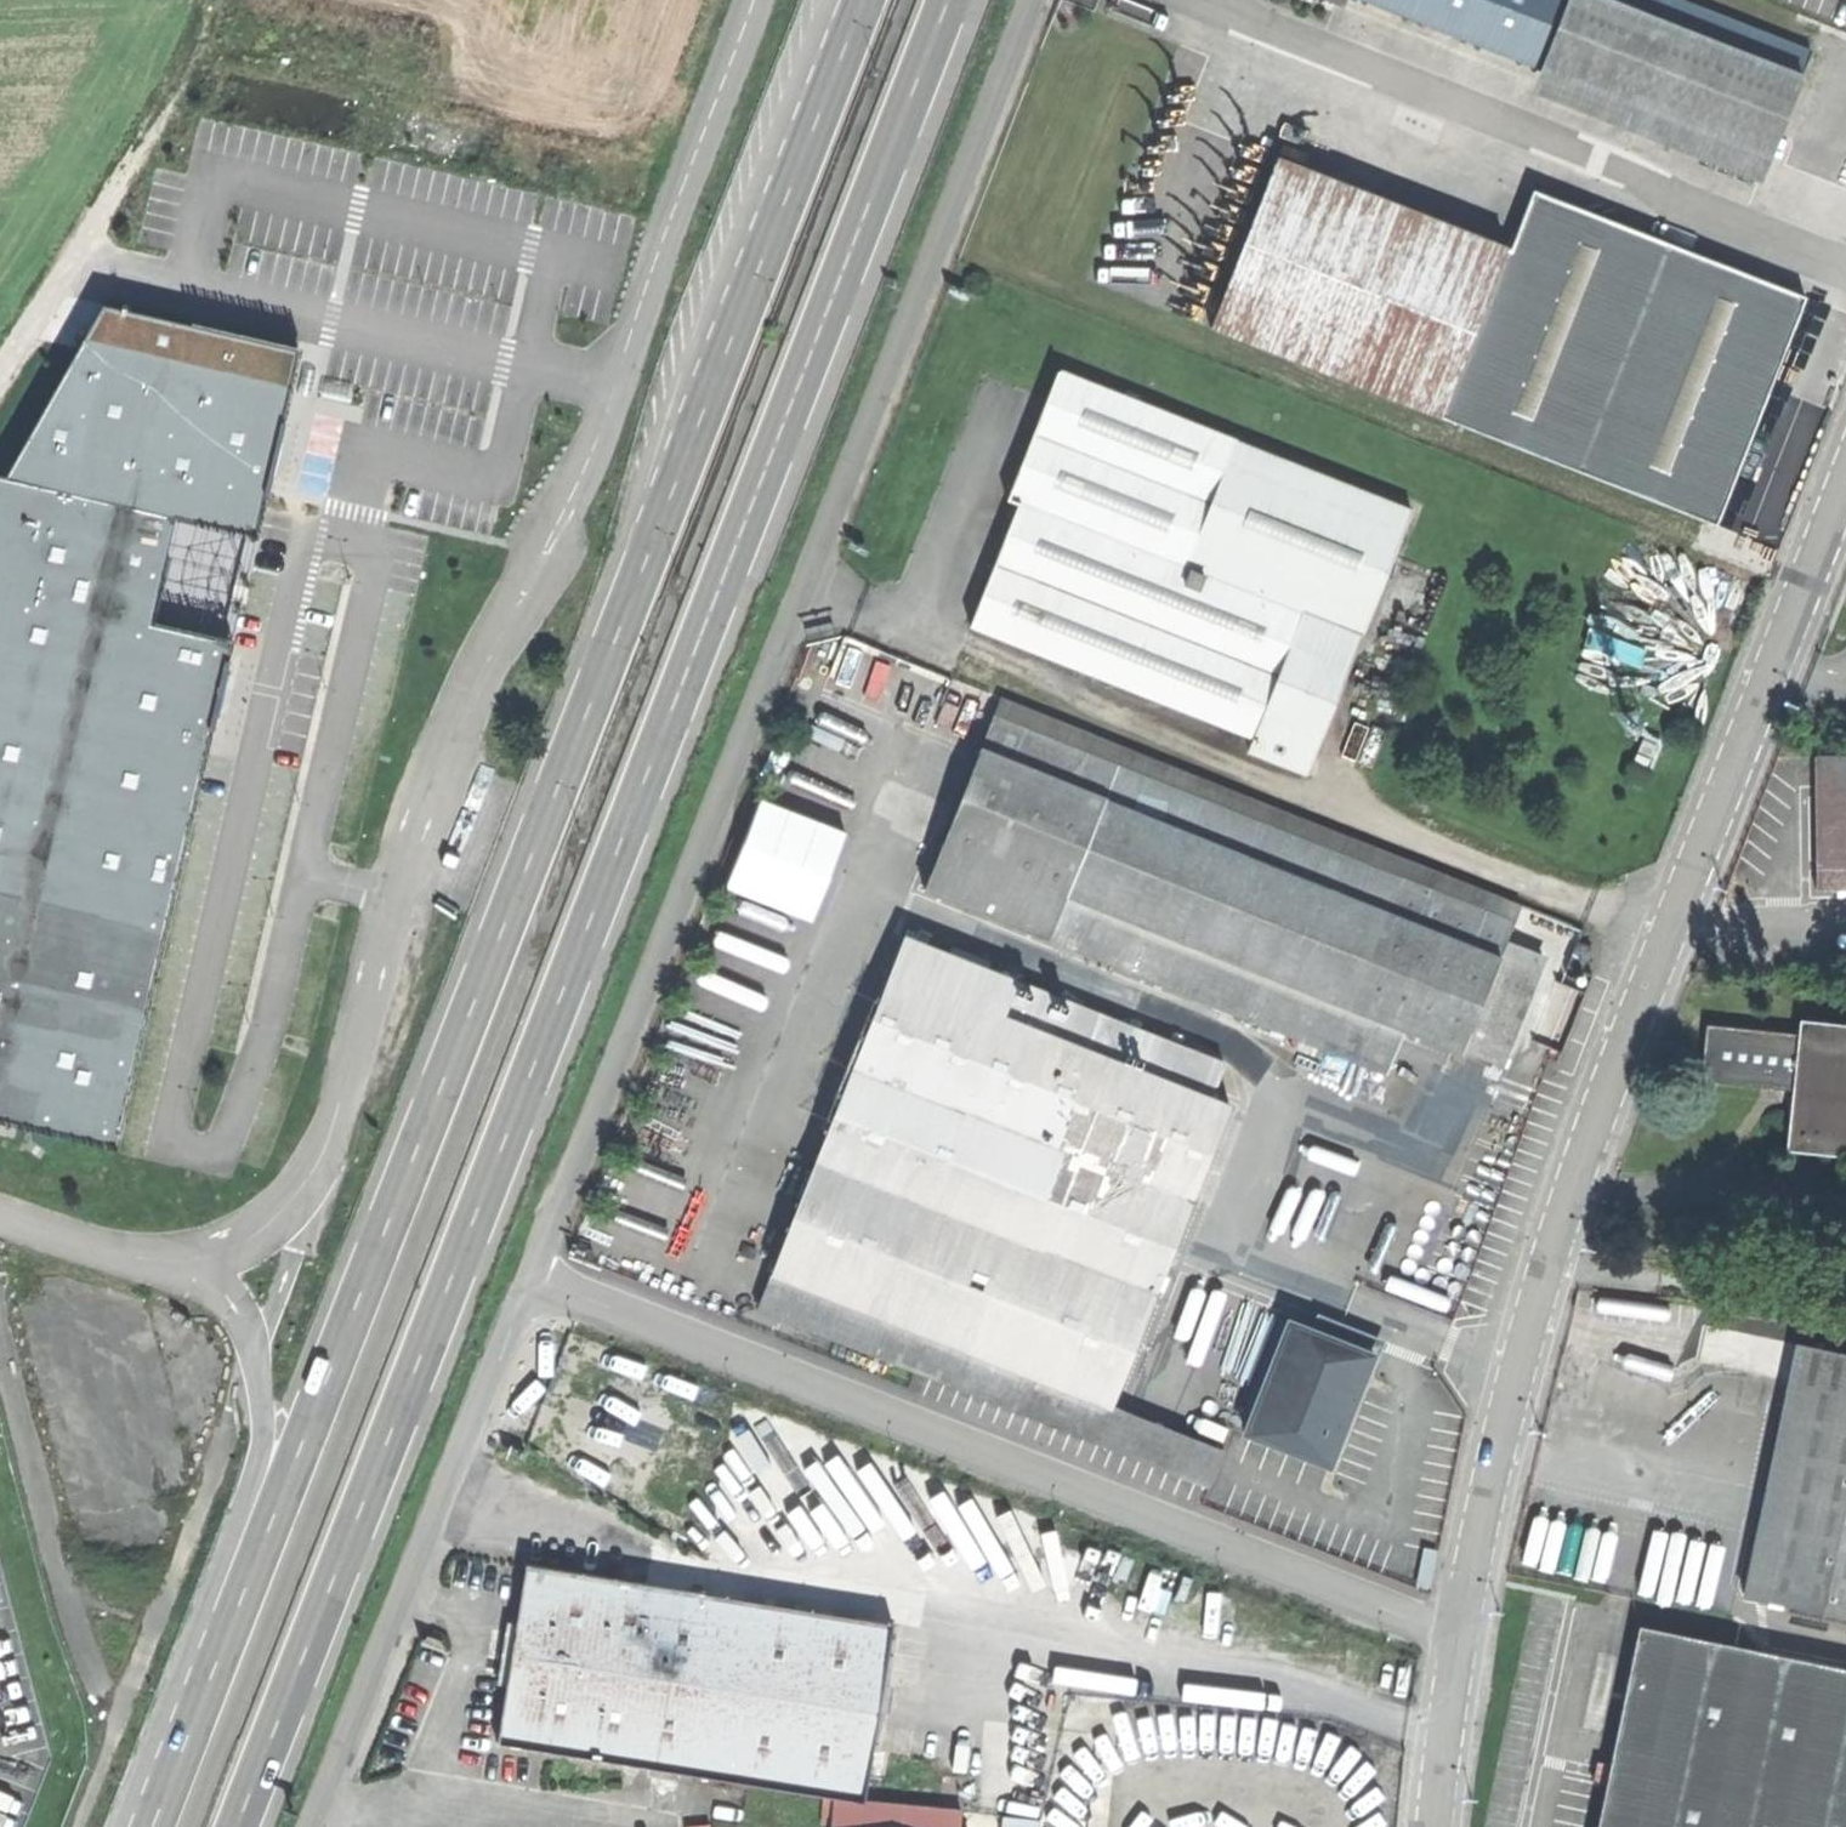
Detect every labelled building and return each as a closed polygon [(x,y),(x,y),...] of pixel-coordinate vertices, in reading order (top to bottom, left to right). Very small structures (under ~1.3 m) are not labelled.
[(1688,0),(1368,0),(1765,155),(1808,47),(1688,0)] [(1211,327),(1438,416),(1505,247),(1277,157),(1247,235),(1211,327)] [(1438,416),(1715,524),(1804,296),(1531,189),(1508,248),(1505,247),(1438,416)] [(175,513),(256,528),(298,346),(106,303),(5,476),(175,513)] [(1233,444),(1057,373),(1028,447),(1006,500),(1017,504),(969,625),(1252,738),(1301,617),(1183,569),(1233,444)] [(1409,514),(1233,444),(1183,569),(1301,617),(1359,640),(1409,514)] [(114,1141),(230,640),(149,621),(175,513),(5,476),(0,475),(0,984),(3,985),(0,996),(0,1114),(114,1141)] [(1359,640),(1301,617),(1252,738),(1247,752),(1305,775),(1359,640)] [(992,701),(986,719),(1113,768),(1427,889),(1433,872),(992,701)] [(1113,768),(986,719),(950,810),(918,894),(1046,943),(1113,768)] [(1845,890),(1845,757),(1812,757),(1813,822),(1814,891),(1845,890)] [(1427,889),(1113,768),(1046,943),(1385,1075),(1402,1031),(1461,1053),(1498,957),(1505,938),(1511,922),(1427,889)] [(758,796),(726,886),(815,917),(847,827),(758,796)] [(1433,872),(1427,889),(1511,922),(1512,920),(1518,904),(1433,872)] [(1561,939),(1512,920),(1511,922),(1505,938),(1554,957),(1561,939)] [(1014,982),(901,937),(753,1311),(866,1356),(880,1321),(925,1207),(1013,985),(1014,982)] [(1537,973),(1498,957),(1461,1053),(1500,1069),(1518,1023),(1537,973)] [(1129,1031),(1013,985),(925,1207),(1041,1253),(1054,1221),(1079,1158),(1085,1141),(1116,1064),(1129,1031)] [(1783,1151),(1845,1157),(1845,1024),(1796,1019),(1795,1034),(1787,1115),(1783,1151)] [(1769,1089),(1787,1115),(1795,1034),(1702,1025),(1700,1044),(1698,1065),(1691,1066),(1684,1075),(1685,1087),(1695,1095),(1707,1093),(1713,1084),(1769,1089)] [(1131,1027),(1129,1031),(1116,1064),(1207,1100),(1221,1062),(1131,1027)] [(1176,1177),(1207,1100),(1116,1064),(1085,1141),(1119,1155),(1137,1162),(1176,1177)] [(1132,1174),(1137,1162),(1119,1155),(1115,1167),(1132,1174)] [(1191,1202),(1079,1158),(1054,1221),(1161,1263),(1166,1265),(1191,1202)] [(1104,1409),(1149,1295),(1041,1253),(925,1207),(880,1321),(1104,1409)] [(1149,1295),(1161,1263),(1054,1221),(1041,1253),(1149,1295)] [(1216,1453),(1104,1409),(880,1321),(866,1356),(1202,1488),(1216,1453)] [(1242,1433),(1325,1467),(1370,1355),(1286,1322),(1242,1433)] [(1845,1617),(1845,1356),(1794,1345),(1770,1460),(1742,1595),(1845,1617)] [(516,1651),(501,1741),(837,1798),(867,1801),(897,1622),(531,1561),(516,1651)] [(1640,1625),(1611,1766),(1607,1788),(1599,1826),(1845,1826),(1845,1667),(1640,1625)] [(1582,1783),(1607,1788),(1611,1766),(1587,1761),(1584,1772),(1582,1783)] [(834,1826),(964,1826),(966,1810),(867,1801),(837,1798),(834,1826)]
